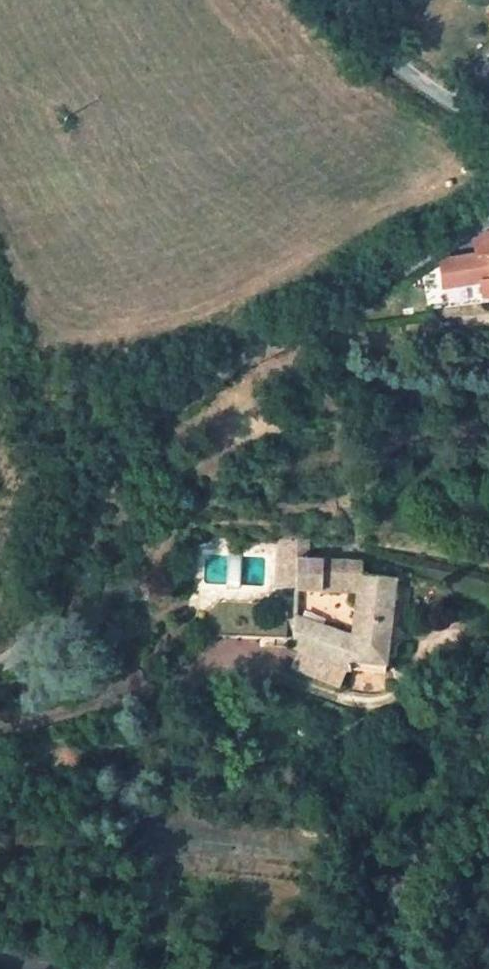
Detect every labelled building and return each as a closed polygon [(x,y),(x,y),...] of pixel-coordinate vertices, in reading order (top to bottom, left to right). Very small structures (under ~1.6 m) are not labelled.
[(447,271),(452,297),(488,295),(488,261),(447,271)] [(292,568),(289,599),(328,601),(329,567),(292,568)] [(329,567),(328,601),(353,603),(358,567),(339,567),(329,567)] [(358,567),(353,603),(369,603),(364,652),(347,647),(344,681),(389,696),(406,584),(377,584),(377,568),(358,567)] [(286,640),(286,662),(344,681),(347,647),(287,628),(286,640)]
